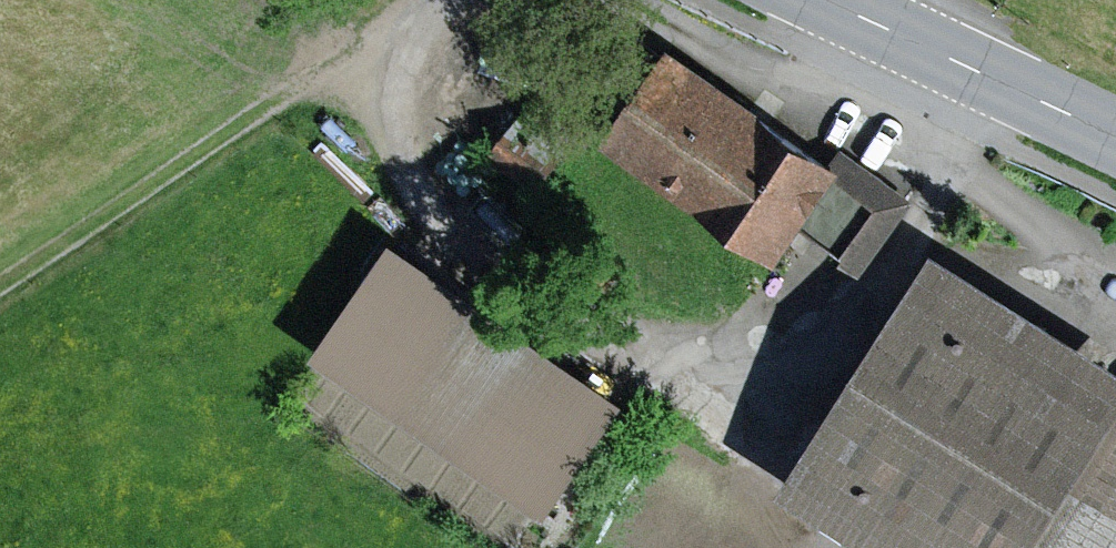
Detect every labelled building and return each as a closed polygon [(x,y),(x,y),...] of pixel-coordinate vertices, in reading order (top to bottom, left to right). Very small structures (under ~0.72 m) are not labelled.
[(892,189),(661,40),(582,162),(765,280),(801,224),(849,255),(892,189)] [(919,252),(756,506),(822,547),(1115,547),(1115,377),(919,252)] [(618,414),(391,256),(311,370),(538,527),(618,414)]
